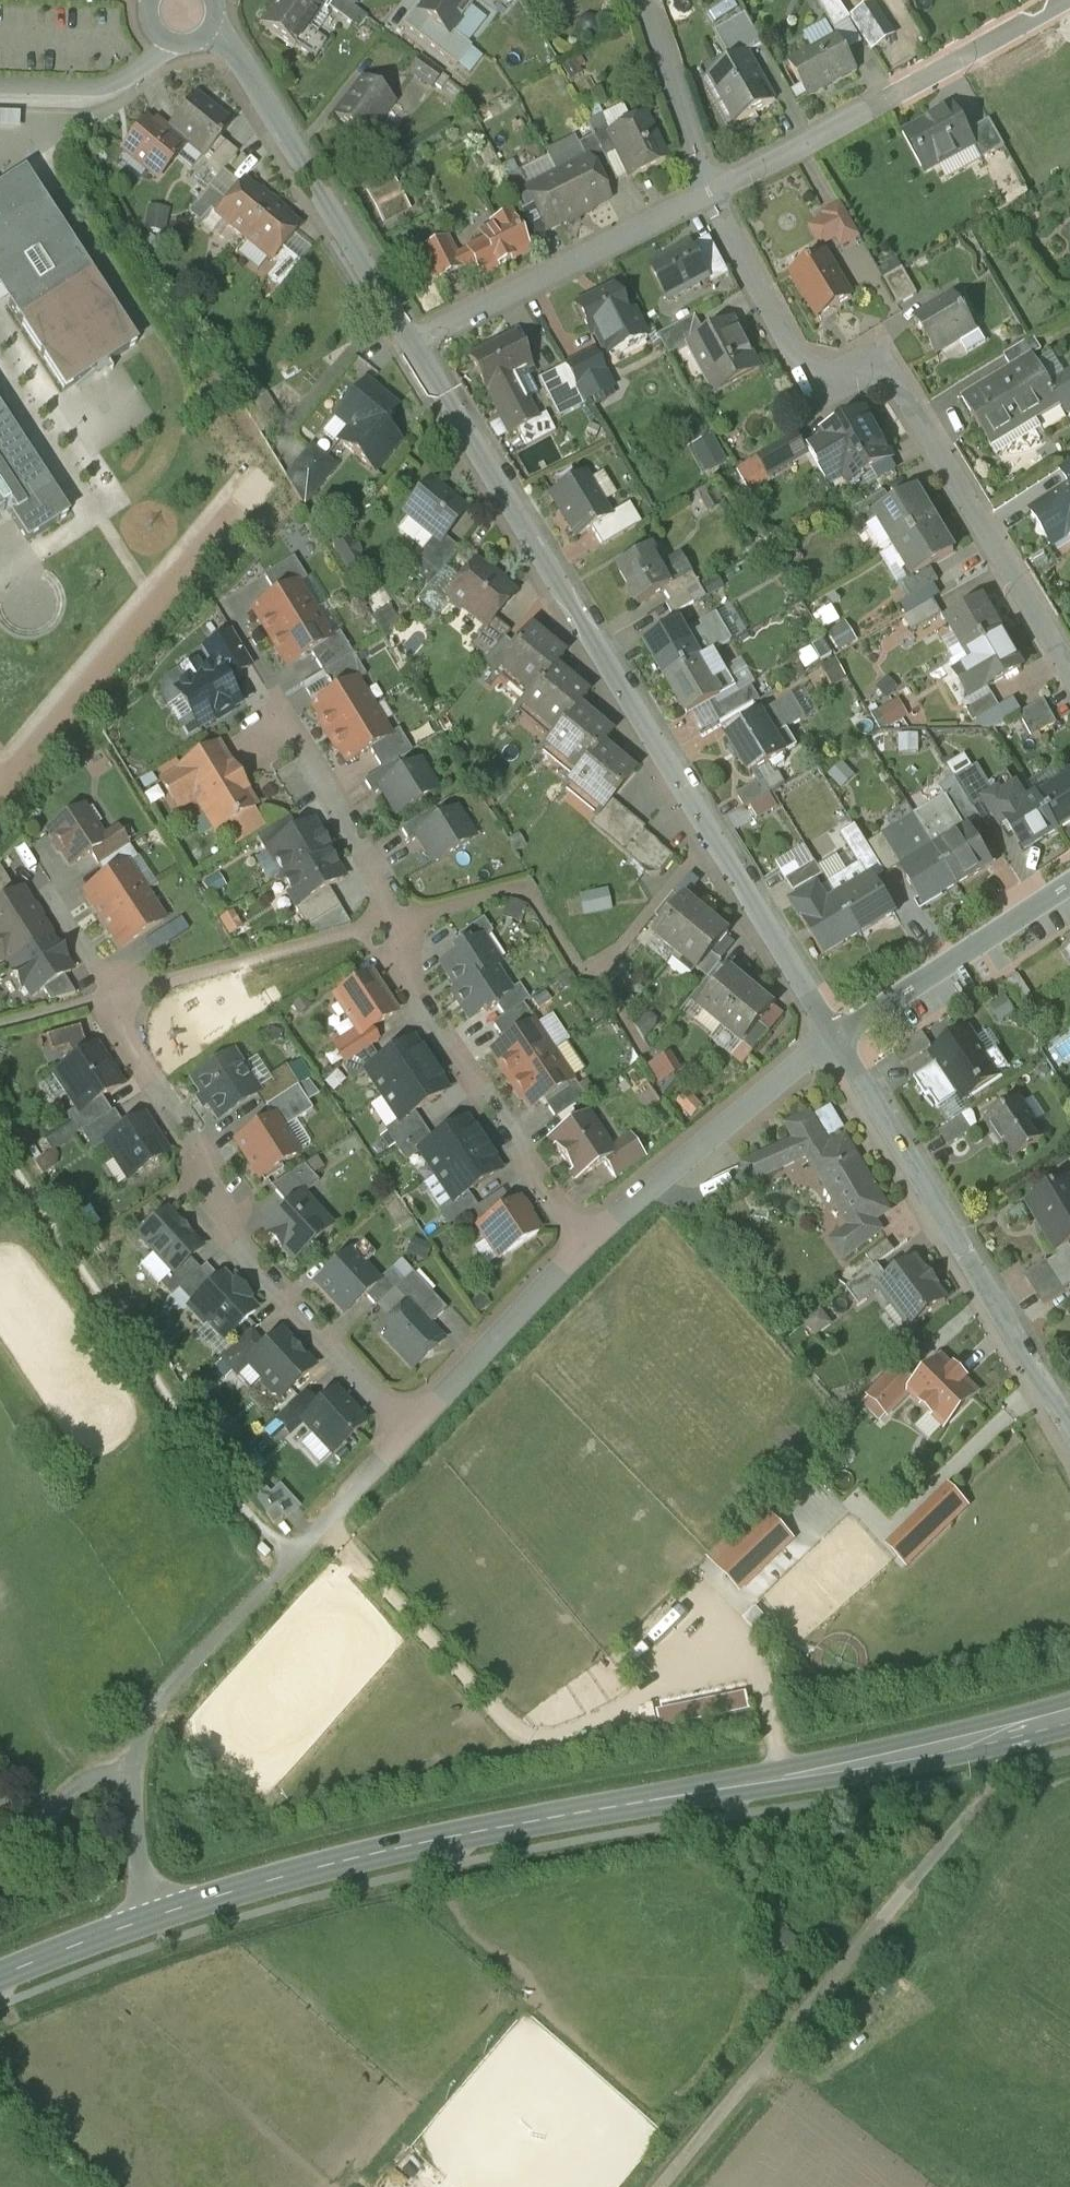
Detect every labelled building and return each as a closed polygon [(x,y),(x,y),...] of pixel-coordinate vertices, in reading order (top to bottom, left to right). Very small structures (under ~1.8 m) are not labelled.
[(306,0),(280,0),(262,27),(294,48),(305,31),(320,9),(306,0)] [(340,0),(333,0),(327,9),(358,31),(367,19),(340,0)] [(394,12),(410,24),(418,14),(418,13),(428,0),(403,0),(394,12)] [(418,13),(418,14),(448,37),(477,0),(428,0),(418,13)] [(837,0),(833,0),(821,7),(834,31),(851,21),(837,0)] [(872,10),(854,22),(874,54),(893,42),(872,10)] [(746,15),(714,33),(731,61),(748,52),(762,44),(746,15)] [(326,45),(305,31),(294,48),(314,61),(326,45)] [(838,36),(789,63),(809,98),(858,71),(838,36)] [(731,61),(709,74),(736,123),(775,101),(748,52),(731,61)] [(441,76),(419,60),(410,72),(432,89),(441,76)] [(363,80),(333,118),(363,141),(393,104),(363,80)] [(212,115),(196,101),(197,100),(195,99),(171,128),(205,156),(219,140),(229,127),(213,114),(212,115)] [(954,107),(903,135),(924,173),(955,156),(956,158),(975,148),(976,147),(968,132),(954,107)] [(22,130),(22,112),(0,112),(0,130),(22,130)] [(600,116),(587,123),(593,137),(604,159),(617,152),(608,135),(609,134),(600,116)] [(609,134),(608,135),(617,152),(629,178),(665,160),(643,117),(609,134)] [(989,121),(968,132),(976,147),(975,148),(982,160),(1004,148),(989,121)] [(152,128),(148,124),(143,128),(122,152),(157,181),(181,152),(165,139),(169,133),(156,122),(152,128)] [(593,137),(577,145),(585,161),(588,160),(595,175),(609,168),(604,159),(593,137)] [(237,155),(219,140),(205,156),(211,161),(206,168),(218,178),(237,155)] [(514,155),(497,164),(505,181),(518,174),(526,190),(556,176),(557,175),(545,153),(544,153),(548,160),(523,172),(514,155)] [(557,175),(556,176),(578,220),(592,213),(591,209),(608,201),(595,175),(588,160),(585,161),(557,175)] [(24,173),(0,189),(0,293),(4,300),(64,392),(93,374),(94,373),(91,370),(104,361),(107,365),(108,364),(136,346),(80,259),(78,260),(65,239),(66,238),(24,173)] [(518,174),(505,181),(521,212),(522,212),(533,206),(525,191),(526,190),(518,174)] [(526,190),(525,191),(533,206),(536,213),(546,232),(562,224),(566,226),(578,220),(556,176),(526,190)] [(265,200),(244,183),(226,204),(216,216),(244,239),(274,202),(270,199),(265,199),(265,200)] [(391,187),(373,196),(384,218),(402,209),(391,187)] [(209,189),(188,214),(200,224),(210,211),(216,216),(226,204),(209,189)] [(274,202),(244,239),(271,262),(282,250),(299,229),(278,212),(279,211),(279,206),(274,202)] [(167,230),(169,208),(149,206),(147,228),(167,230)] [(533,206),(522,212),(526,219),(536,213),(533,206)] [(841,206),(824,215),(842,246),(859,237),(841,206)] [(536,213),(526,219),(522,212),(521,212),(535,240),(547,234),(546,232),(536,213)] [(509,217),(492,226),(494,229),(481,236),(485,244),(468,252),(473,262),(480,276),(526,252),(509,217)] [(709,238),(692,247),(709,279),(726,270),(709,238)] [(447,240),(419,254),(428,270),(419,274),(425,286),(461,268),(473,262),(468,252),(456,258),(447,240)] [(691,247),(651,268),(668,301),(709,279),(692,247),(691,247)] [(299,264),(282,250),(271,262),(277,267),(267,280),(279,289),(299,264)] [(825,256),(791,276),(817,318),(835,308),(836,310),(851,300),(825,256)] [(902,269),(883,280),(899,306),(918,295),(902,269)] [(612,288),(576,306),(591,335),(594,334),(627,318),(626,316),(612,288)] [(955,296),(915,321),(926,339),(927,338),(936,353),(935,354),(935,355),(938,353),(959,341),(975,331),(955,296)] [(627,318),(594,334),(605,356),(643,337),(632,313),(626,316),(627,318)] [(695,317),(658,336),(670,357),(688,347),(688,346),(705,336),(695,317)] [(705,336),(688,346),(688,347),(714,395),(759,370),(733,321),(705,336)] [(513,337),(470,358),(486,392),(487,391),(508,381),(529,370),(513,337)] [(1034,339),(1004,357),(1011,369),(1032,356),(1033,358),(1041,352),(1034,339)] [(593,352),(565,366),(577,388),(604,374),(593,352)] [(1011,369),(962,399),(986,439),(1030,413),(1036,422),(1061,406),(1062,406),(1050,387),(1033,358),(1032,356),(1011,369)] [(91,370),(94,373),(93,374),(97,380),(112,371),(108,364),(107,365),(104,361),(91,370)] [(565,366),(537,381),(538,382),(538,381),(549,401),(550,400),(553,407),(566,401),(564,397),(578,389),(577,388),(565,366)] [(604,374),(577,388),(578,389),(585,401),(611,388),(604,374)] [(1050,387),(1062,406),(1061,406),(1064,410),(1065,412),(1068,413),(1069,413),(1069,375),(1050,387)] [(525,401),(516,397),(508,381),(487,391),(509,435),(517,431),(536,421),(536,420),(525,401)] [(350,430),(386,427),(385,421),(396,408),(366,383),(336,418),(350,430)] [(280,423),(263,395),(244,407),(261,434),(280,423)] [(819,466),(877,435),(863,411),(822,435),(825,441),(810,449),(819,466)] [(6,511),(27,543),(68,517),(0,413),(0,515),(6,511)] [(536,421),(517,431),(526,449),(555,433),(545,415),(536,420),(536,421)] [(336,418),(323,434),(332,441),(334,439),(338,443),(350,430),(336,418)] [(386,427),(350,430),(338,443),(374,472),(399,442),(386,431),(386,427)] [(718,435),(694,444),(706,472),(729,462),(718,435)] [(796,435),(758,457),(769,476),(806,454),(796,435)] [(877,435),(819,466),(822,471),(842,476),(845,475),(850,483),(891,460),(877,435)] [(311,449),(286,479),(301,503),(302,506),(334,468),(311,449)] [(1059,469),(1069,487),(1069,463),(1059,469)] [(584,476),(550,497),(575,538),(590,529),(609,517),(608,516),(584,476)] [(465,511),(430,483),(404,514),(433,538),(439,543),(443,538),(465,511)] [(1031,512),(1052,548),(1068,538),(1069,537),(1069,487),(1031,512)] [(885,492),(858,509),(867,524),(876,519),(876,518),(893,507),(885,492)] [(893,507),(876,518),(876,519),(894,548),(935,523),(917,492),(893,507)] [(623,507),(608,516),(609,517),(590,529),(601,547),(635,527),(623,507)] [(935,523),(894,548),(911,577),(912,578),(930,567),(954,553),(935,523)] [(350,573),(367,562),(351,536),(334,547),(350,573)] [(433,538),(416,558),(438,576),(444,569),(459,551),(443,538),(439,543),(433,538)] [(647,550),(615,568),(638,606),(664,591),(670,588),(669,587),(659,569),(647,550)] [(682,556),(659,569),(669,587),(692,573),(682,556)] [(293,558),(263,576),(276,597),(296,585),(296,586),(306,580),(293,558)] [(501,582),(490,573),(484,573),(474,566),(460,582),(445,601),(449,605),(457,612),(465,610),(486,627),(486,628),(493,620),(512,597),(502,588),(501,582)] [(930,567),(912,578),(911,577),(902,583),(911,598),(938,582),(930,567)] [(438,576),(419,598),(420,604),(434,617),(439,616),(449,605),(445,601),(460,582),(444,569),(438,576)] [(692,573),(669,587),(670,588),(664,591),(671,602),(687,593),(700,586),(692,573)] [(362,595),(384,633),(404,622),(381,584),(362,595)] [(276,597),(254,611),(271,639),(313,613),(296,586),(296,585),(276,597)] [(671,602),(666,605),(673,616),(694,604),(687,593),(671,602)] [(1001,634),(981,600),(947,620),(957,638),(959,637),(968,652),(1001,634)] [(933,601),(904,617),(912,632),(941,615),(933,601)] [(313,613),(271,639),(288,666),(310,653),(330,641),(329,640),(313,613)] [(717,616),(701,625),(703,630),(695,635),(693,630),(685,635),(700,661),(715,652),(732,642),(717,616)] [(493,620),(486,628),(486,627),(469,647),(485,661),(504,639),(509,634),(493,620)] [(850,622),(829,631),(838,651),(859,641),(850,622)] [(685,635),(678,624),(646,643),(667,680),(700,661),(685,635)] [(514,647),(491,675),(524,702),(514,714),(515,715),(553,669),(563,658),(529,629),(514,647)] [(231,633),(204,650),(214,666),(215,665),(226,683),(252,667),(231,633)] [(339,634),(329,640),(330,641),(310,653),(322,673),(352,655),(339,634)] [(968,652),(966,653),(976,670),(959,679),(959,678),(958,679),(970,699),(1021,670),(1001,634),(968,652)] [(504,639),(485,661),(481,666),(491,675),(514,647),(504,639)] [(736,690),(715,652),(700,661),(721,698),(736,690)] [(352,655),(322,673),(335,694),(355,682),(355,683),(365,677),(352,655)] [(700,661),(667,680),(688,717),(721,698),(700,661)] [(214,666),(202,673),(196,663),(180,672),(186,683),(174,690),(198,729),(239,704),(226,683),(215,665),(214,666)] [(586,697),(553,669),(515,715),(548,742),(579,705),(586,697)] [(322,673),(300,687),(313,707),(335,694),(322,673)] [(335,694),(313,707),(330,735),(372,710),(355,683),(355,682),(335,694)] [(753,686),(717,706),(725,721),(761,700),(753,686)] [(991,695),(965,710),(973,724),(999,708),(991,695)] [(762,715),(761,714),(727,735),(726,735),(732,745),(730,746),(739,759),(740,758),(751,776),(786,755),(785,754),(797,747),(787,731),(806,719),(792,696),(762,715)] [(888,726),(910,718),(903,699),(882,707),(888,726)] [(1043,701),(1019,715),(1032,738),(1056,724),(1043,701)] [(548,742),(538,754),(570,779),(560,791),(562,792),(600,747),(609,735),(579,705),(548,742)] [(372,710),(330,735),(347,763),(369,750),(389,738),(388,737),(372,710)] [(389,738),(369,750),(381,770),(411,752),(398,731),(388,737),(389,738)] [(600,747),(562,792),(594,818),(595,819),(611,800),(633,774),(600,747)] [(253,808),(217,748),(178,772),(179,774),(162,784),(176,806),(193,796),(214,832),(223,826),(245,813),(252,809),(253,808)] [(381,770),(363,781),(372,796),(382,791),(379,787),(404,772),(397,762),(412,753),(411,752),(381,770)] [(404,772),(379,787),(382,791),(397,816),(436,792),(418,764),(404,772)] [(971,768),(954,778),(969,803),(986,792),(971,768)] [(1045,776),(1030,785),(1038,799),(1059,786),(1050,771),(1044,774),(1045,776)] [(1038,799),(1057,832),(1069,824),(1069,780),(1059,786),(1038,799)] [(759,781),(737,796),(745,808),(767,796),(759,781)] [(1016,789),(1001,798),(999,794),(984,803),(999,828),(1007,823),(1024,852),(1025,851),(1024,850),(1039,841),(1040,842),(1057,832),(1038,799),(1026,806),(1016,789)] [(964,828),(945,797),(913,816),(956,887),(973,877),(971,875),(987,866),(988,868),(989,867),(969,833),(955,842),(951,835),(964,828)] [(448,800),(400,829),(409,844),(418,839),(416,835),(440,820),(434,810),(449,801),(448,800)] [(644,828),(611,800),(595,819),(594,818),(588,826),(649,877),(661,876),(675,859),(642,831),(644,828)] [(245,813),(257,832),(264,828),(252,809),(245,813)] [(82,810),(49,831),(71,866),(90,854),(104,845),(103,843),(93,828),(94,823),(89,815),(84,814),(82,810)] [(440,820),(416,835),(418,839),(434,864),(472,840),(455,811),(440,820)] [(245,813),(223,826),(235,845),(257,832),(245,813)] [(913,816),(881,836),(900,866),(904,873),(902,874),(922,908),(924,907),(923,905),(938,896),(939,898),(956,887),(913,816)] [(289,819),(256,839),(264,853),(268,851),(267,850),(297,832),(289,819)] [(297,832),(267,850),(268,851),(283,877),(284,878),(326,853),(329,852),(311,823),(297,832)] [(855,826),(840,835),(857,863),(872,854),(867,845),(855,826)] [(118,833),(103,843),(104,845),(90,854),(98,867),(128,848),(118,833)] [(881,836),(867,845),(872,854),(885,876),(900,866),(881,836)] [(0,865),(0,867),(22,840),(22,839),(0,865)] [(128,848),(98,867),(107,878),(127,865),(138,858),(128,848)] [(326,853),(284,878),(283,877),(281,879),(290,894),(289,898),(295,908),(295,909),(328,890),(343,880),(326,853)] [(885,876),(872,854),(857,863),(859,866),(869,883),(873,880),(875,882),(885,876)] [(127,865),(145,894),(156,887),(138,858),(127,865)] [(814,863),(785,880),(794,893),(823,876),(814,863)] [(107,878),(83,893),(102,922),(145,894),(127,865),(107,878)] [(859,866),(828,884),(838,901),(869,883),(859,866)] [(17,896),(0,869),(0,907),(17,896)] [(838,901),(858,935),(875,925),(874,923),(891,913),(892,914),(894,914),(875,882),(873,880),(869,883),(838,901)] [(328,890),(295,909),(295,908),(294,909),(306,929),(309,927),(339,909),(328,890)] [(827,908),(817,891),(793,905),(803,923),(823,957),(825,956),(823,954),(840,944),(842,946),(858,935),(838,901),(827,908)] [(605,893),(581,898),(584,916),(609,911),(605,893)] [(6,959),(9,963),(10,963),(46,940),(48,938),(49,938),(21,894),(17,896),(0,907),(0,960),(6,959)] [(145,894),(102,922),(120,950),(163,922),(145,894)] [(673,895),(655,917),(665,925),(683,904),(673,895)] [(665,925),(656,937),(677,954),(709,916),(688,898),(683,904),(665,925)] [(339,909),(309,927),(314,936),(344,928),(349,925),(339,909)] [(232,913),(218,922),(229,938),(242,929),(232,913)] [(709,916),(677,954),(698,972),(712,955),(730,933),(709,916)] [(483,919),(457,936),(464,946),(479,936),(482,940),(492,933),(483,919)] [(162,932),(169,944),(188,932),(180,920),(162,932)] [(162,932),(143,944),(150,956),(169,944),(162,932)] [(464,946),(454,953),(456,956),(441,965),(457,990),(459,992),(493,969),(499,965),(482,940),(479,936),(464,946)] [(46,940),(10,963),(17,974),(13,976),(21,988),(24,986),(32,998),(43,991),(64,978),(70,974),(63,961),(64,960),(57,948),(55,950),(48,938),(46,940)] [(712,955),(698,972),(708,980),(722,963),(712,955)] [(493,969),(459,992),(457,990),(452,994),(469,1020),(484,1010),(486,1013),(496,1007),(511,996),(509,992),(493,969)] [(701,1009),(700,1010),(721,1027),(753,989),(732,972),(718,988),(701,1009)] [(369,976),(335,999),(358,1033),(360,1037),(369,1031),(395,1014),(369,976)] [(1033,1000),(1018,976),(1005,985),(1020,1008),(1033,1000)] [(64,978),(43,991),(50,1003),(75,996),(64,978)] [(708,980),(691,1001),(701,1009),(718,988),(708,980)] [(519,986),(509,992),(511,996),(496,1007),(503,1017),(522,1005),(529,1001),(519,986)] [(753,989),(721,1027),(742,1045),(743,1045),(759,1025),(774,1007),(753,989)] [(503,1017),(492,1025),(504,1044),(532,1025),(533,1027),(536,1025),(522,1005),(503,1017)] [(504,1044),(493,1051),(506,1072),(505,1073),(510,1081),(551,1054),(533,1027),(532,1025),(504,1044)] [(759,1025),(743,1045),(752,1053),(769,1033),(759,1025)] [(75,1062),(90,1052),(83,1041),(80,1029),(46,1038),(51,1055),(68,1050),(75,1062)] [(358,1033),(334,1049),(345,1065),(370,1048),(377,1043),(369,1031),(360,1037),(358,1033)] [(994,1075),(966,1033),(932,1055),(960,1098),(974,1088),(975,1090),(982,1085),(981,1084),(994,1075)] [(380,1062),(365,1072),(366,1073),(382,1098),(429,1066),(412,1041),(380,1062)] [(345,1065),(341,1067),(352,1083),(366,1073),(365,1072),(380,1062),(370,1048),(345,1065)] [(119,1087),(94,1049),(90,1052),(75,1062),(56,1074),(78,1108),(81,1112),(101,1099),(119,1087)] [(551,1054),(510,1081),(516,1089),(517,1088),(531,1109),(542,1101),(570,1082),(569,1081),(551,1054)] [(665,1058),(651,1068),(661,1084),(676,1075),(665,1058)] [(231,1060),(196,1083),(219,1118),(255,1095),(253,1093),(231,1060)] [(429,1066),(382,1098),(398,1122),(399,1123),(414,1113),(446,1092),(429,1066)] [(253,1093),(255,1095),(265,1108),(297,1088),(284,1068),(265,1080),(267,1084),(253,1093)] [(570,1082),(542,1101),(555,1120),(585,1099),(572,1079),(569,1081),(570,1082)] [(312,1112),(297,1088),(265,1108),(273,1119),(274,1119),(282,1132),(312,1112)] [(101,1099),(81,1112),(78,1108),(65,1116),(78,1135),(80,1133),(111,1113),(101,1099)] [(1044,1139),(1017,1100),(986,1121),(1003,1146),(1004,1145),(1013,1158),(1011,1159),(1012,1160),(1044,1139)] [(111,1113),(80,1133),(93,1152),(106,1144),(105,1143),(125,1130),(113,1112),(111,1113)] [(414,1113),(399,1123),(398,1122),(384,1132),(394,1147),(423,1128),(414,1113)] [(585,1115),(549,1139),(577,1181),(603,1164),(613,1157),(609,1151),(585,1115)] [(809,1115),(785,1127),(797,1141),(809,1157),(828,1148),(809,1115)] [(962,1117),(939,1133),(949,1147),(972,1131),(962,1117)] [(125,1130),(105,1143),(106,1144),(129,1179),(166,1155),(142,1119),(125,1130)] [(273,1119),(235,1144),(259,1180),(297,1155),(282,1132),(274,1119),(273,1119)] [(433,1142),(418,1152),(419,1153),(435,1178),(482,1146),(466,1121),(433,1142)] [(423,1128),(394,1147),(405,1163),(419,1153),(418,1152),(433,1142),(423,1128)] [(632,1136),(609,1151),(613,1157),(603,1164),(614,1180),(646,1158),(632,1136)] [(873,1187),(844,1140),(828,1148),(809,1157),(797,1141),(741,1167),(750,1185),(808,1159),(852,1229),(839,1237),(852,1253),(881,1231),(867,1209),(873,1206),(877,1211),(888,1205),(875,1186),(873,1187)] [(482,1146),(435,1178),(452,1202),(452,1203),(467,1193),(499,1172),(482,1146)] [(303,1167),(271,1188),(289,1209),(301,1197),(302,1198),(318,1183),(303,1167)] [(1027,1203),(1038,1220),(1040,1219),(1058,1248),(1056,1250),(1057,1252),(1066,1246),(1069,1244),(1069,1185),(1067,1179),(1027,1203)] [(467,1193),(452,1203),(452,1202),(437,1211),(448,1227),(477,1208),(467,1193)] [(329,1228),(302,1198),(301,1197),(289,1209),(265,1230),(269,1235),(268,1237),(269,1238),(271,1236),(281,1248),(280,1249),(281,1251),(282,1249),(293,1261),(329,1228)] [(518,1202),(478,1228),(498,1259),(538,1233),(518,1202)] [(178,1226),(166,1213),(139,1238),(155,1255),(155,1258),(163,1266),(166,1266),(172,1273),(173,1274),(189,1260),(200,1250),(186,1235),(186,1233),(181,1226),(178,1226)] [(887,1242),(866,1258),(874,1268),(877,1266),(895,1252),(887,1242)] [(1045,1264),(1054,1277),(1069,1266),(1069,1252),(1066,1246),(1057,1252),(1059,1255),(1045,1264)] [(377,1282),(350,1253),(315,1285),(343,1315),(364,1296),(378,1283),(377,1282)] [(189,1260),(173,1274),(172,1273),(159,1285),(171,1298),(178,1291),(200,1271),(189,1260)] [(889,1281),(879,1289),(880,1290),(909,1328),(944,1302),(945,1301),(944,1300),(916,1263),(916,1262),(915,1261),(914,1262),(889,1281)] [(1044,1263),(1023,1277),(1032,1291),(1054,1277),(1045,1264),(1044,1263)] [(200,1271),(178,1291),(191,1305),(219,1280),(205,1266),(200,1271)] [(874,1268),(846,1289),(859,1306),(880,1290),(879,1289),(889,1281),(877,1266),(874,1268)] [(1054,1277),(1063,1291),(1069,1286),(1069,1266),(1054,1277)] [(391,1270),(377,1282),(378,1283),(364,1296),(375,1308),(394,1291),(403,1283),(391,1270)] [(446,1311),(412,1274),(403,1283),(394,1291),(407,1305),(408,1304),(429,1327),(446,1311)] [(235,1285),(231,1288),(222,1277),(219,1280),(191,1305),(192,1306),(189,1308),(204,1325),(207,1322),(224,1341),(254,1313),(245,1302),(248,1299),(235,1285)] [(1054,1277),(1032,1291),(1041,1305),(1063,1291),(1054,1277)] [(429,1327),(408,1304),(407,1305),(378,1332),(412,1369),(442,1341),(429,1327)] [(250,1334),(222,1361),(236,1376),(249,1364),(248,1364),(264,1349),(250,1334)] [(292,1347),(280,1334),(264,1349),(248,1364),(249,1364),(262,1379),(262,1380),(262,1381),(262,1385),(272,1396),(277,1396),(278,1396),(280,1399),(312,1369),(300,1356),(297,1356),(292,1350),(292,1347)] [(914,1386),(908,1392),(909,1393),(945,1428),(977,1396),(964,1383),(965,1381),(954,1370),(952,1372),(941,1360),(914,1386)] [(897,1370),(869,1398),(887,1416),(909,1393),(908,1392),(914,1386),(897,1370)] [(364,1425),(334,1392),(316,1408),(302,1422),(303,1423),(332,1454),(364,1425)] [(304,1395),(276,1421),(289,1435),(303,1423),(302,1422),(316,1408),(304,1395)] [(738,1548),(719,1566),(741,1589),(792,1539),(770,1517),(738,1548)] [(709,1557),(719,1566),(738,1548),(729,1538),(709,1557)] [(756,1610),(746,1618),(765,1637),(774,1628),(756,1610)] [(704,1701),(677,1706),(681,1725),(708,1720),(704,1701)] [(787,1935),(774,1951),(795,1970),(809,1954),(787,1935)]
